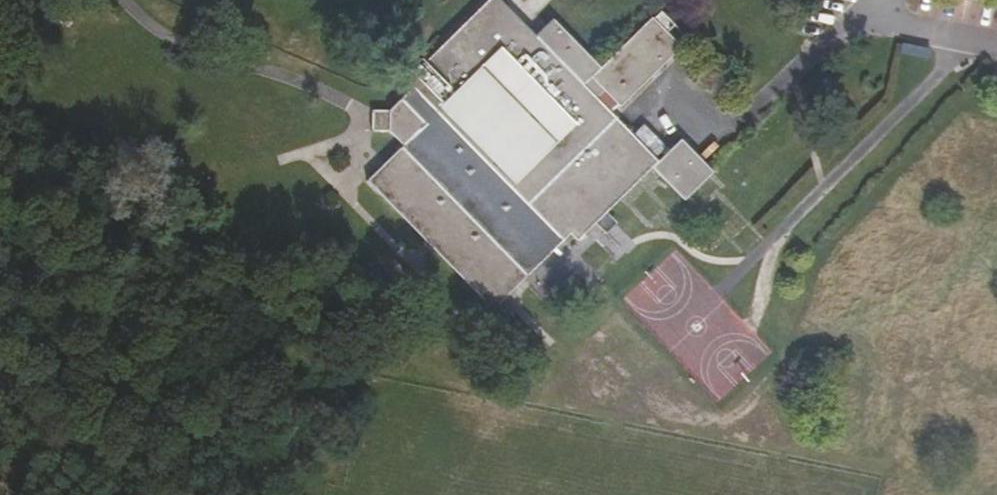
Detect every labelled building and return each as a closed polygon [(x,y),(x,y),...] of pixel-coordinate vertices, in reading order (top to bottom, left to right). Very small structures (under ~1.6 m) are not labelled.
[(491,309),(569,233),(576,240),(653,165),(685,198),(714,170),(681,137),(668,150),(641,123),(630,133),(610,112),(679,45),(666,32),(675,24),(661,10),(602,68),(554,18),(536,36),(501,0),(487,0),(438,47),(442,52),(439,55),(441,56),(430,67),(421,57),(397,80),(407,90),(387,108),(370,106),(367,128),(385,130),(399,145),(365,179),(491,309)]
